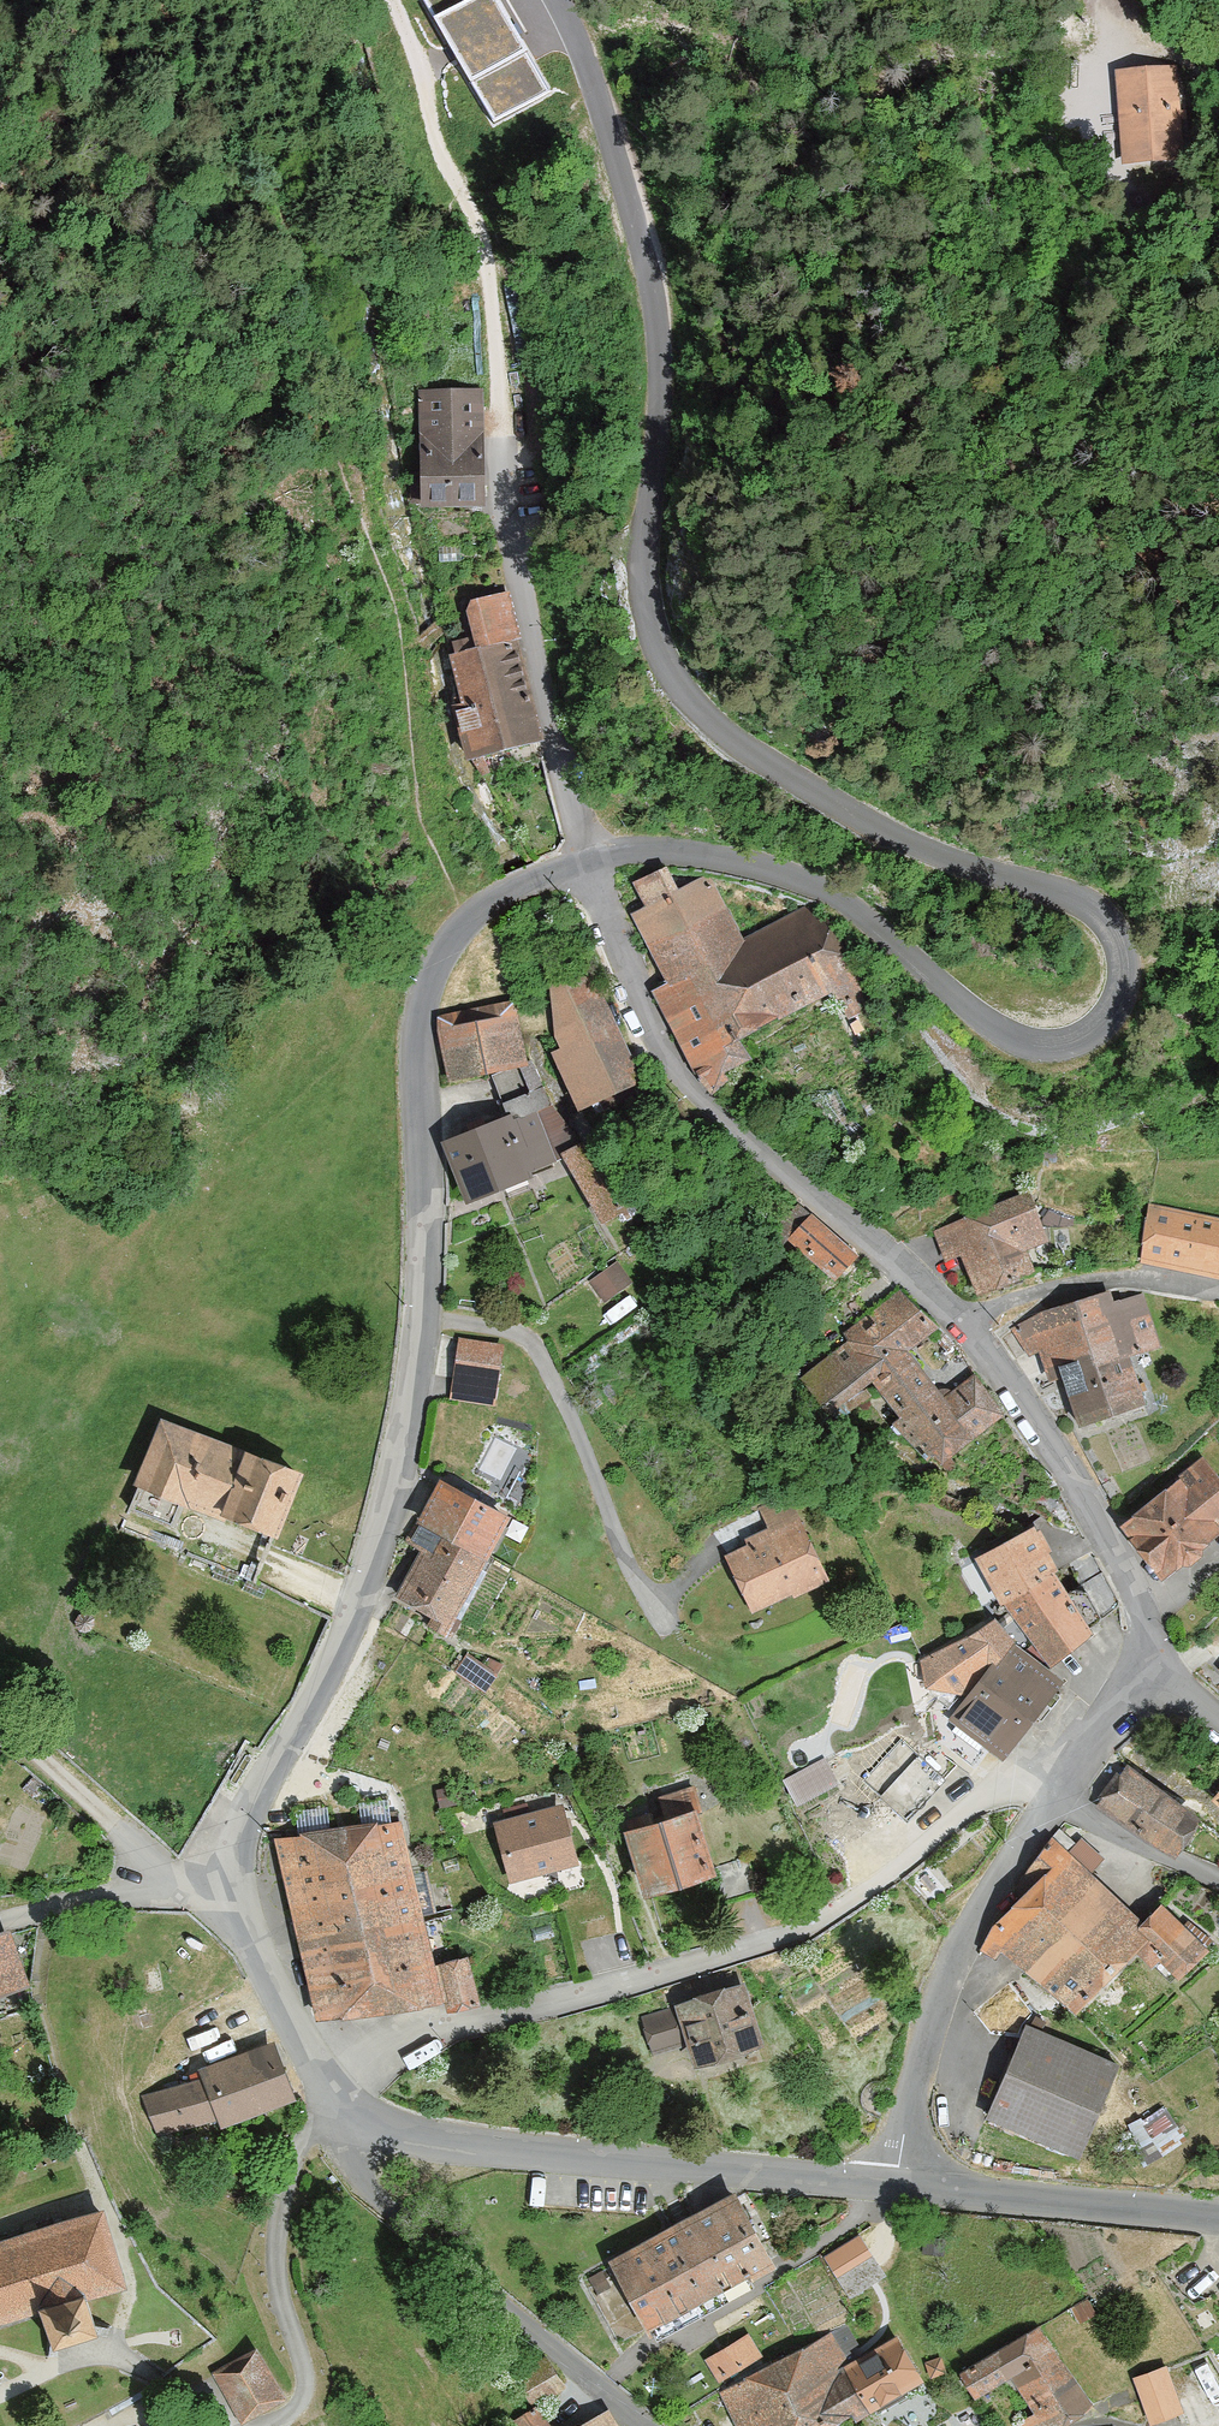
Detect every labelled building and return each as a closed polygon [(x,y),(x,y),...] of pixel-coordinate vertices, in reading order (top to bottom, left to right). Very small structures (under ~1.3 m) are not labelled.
[(496,0),(423,0),(493,123),(548,92),(496,0)] [(1175,62),(1117,69),(1128,169),(1186,162),(1175,62)] [(484,509),(483,389),(421,390),(422,509),(484,509)] [(454,706),(467,757),(539,739),(516,646),(521,644),(508,593),(465,603),(474,637),(454,642),(457,653),(450,655),(462,704),(454,706)] [(633,914),(670,981),(743,942),(706,875),(679,890),(666,867),(633,885),(645,907),(633,914)] [(661,986),(717,1088),(732,1080),(726,1068),(748,1055),(739,1040),(859,975),(827,916),(809,905),(743,942),(670,981),(661,986)] [(553,1052),(579,1109),(640,1081),(592,973),(552,983),(555,1032),(562,1048),(553,1052)] [(437,1017),(448,1076),(490,1068),(526,1061),(514,1001),(437,1017)] [(445,1142),(467,1204),(530,1178),(526,1170),(563,1156),(581,1149),(554,1104),(549,1106),(531,1060),(526,1061),(490,1068),(508,1118),(445,1142)] [(563,1156),(603,1224),(634,1204),(581,1149),(563,1156)] [(962,1253),(979,1294),(1034,1271),(1025,1249),(1048,1240),(1028,1192),(934,1231),(946,1260),(962,1253)] [(1141,1260),(1218,1275),(1218,1219),(1151,1206),(1141,1260)] [(856,1255),(813,1214),(790,1238),(833,1279),(856,1255)] [(606,1300),(632,1284),(617,1261),(591,1276),(606,1300)] [(933,1451),(941,1461),(1003,1412),(973,1375),(943,1398),(906,1352),(938,1326),(897,1288),(842,1335),(847,1341),(873,1375),(904,1413),(894,1420),(924,1458),(933,1451)] [(1063,1375),(1079,1424),(1143,1403),(1127,1354),(1159,1344),(1142,1294),(1112,1303),(1110,1295),(1043,1311),(1012,1327),(1028,1353),(1041,1349),(1051,1379),(1063,1375)] [(453,1398),(493,1402),(499,1343),(459,1339),(453,1398)] [(873,1375),(847,1341),(802,1376),(829,1410),(873,1375)] [(225,1512),(276,1533),(301,1472),(247,1450),(245,1454),(162,1420),(136,1484),(141,1486),(132,1507),(168,1522),(176,1502),(221,1520),(225,1512)] [(1164,1575),(1218,1531),(1218,1479),(1202,1459),(1122,1524),(1164,1575)] [(417,1522),(420,1524),(485,1559),(509,1516),(441,1478),(417,1522)] [(727,1557),(754,1611),(793,1591),(795,1596),(831,1578),(789,1494),(760,1508),(770,1527),(746,1539),(749,1545),(727,1557)] [(429,1624),(447,1634),(487,1560),(485,1559),(420,1524),(412,1538),(424,1545),(396,1594),(434,1615),(429,1624)] [(1003,1601),(1051,1665),(1093,1632),(1090,1628),(1069,1596),(1054,1573),(1059,1569),(1047,1551),(1051,1549),(1034,1525),(1030,1527),(976,1558),(1003,1601)] [(1080,1589),(1069,1596),(1090,1628),(1098,1620),(1080,1589)] [(1062,1680),(1012,1640),(997,1618),(963,1642),(923,1659),(929,1693),(949,1709),(978,1670),(984,1674),(949,1718),(959,1726),(945,1743),(974,1766),(989,1747),(1001,1757),(1062,1680)] [(455,1671),(486,1692),(497,1676),(467,1655),(455,1671)] [(786,1776),(801,1801),(840,1779),(826,1753),(786,1776)] [(908,1822),(945,1781),(918,1756),(881,1797),(908,1822)] [(1126,1771),(1105,1805),(1183,1854),(1204,1820),(1126,1771)] [(627,1833),(645,1892),(712,1871),(716,1869),(715,1866),(698,1812),(701,1811),(693,1786),(658,1797),(665,1821),(627,1833)] [(494,1822),(509,1880),(578,1861),(563,1804),(494,1822)] [(300,1941),(424,1922),(400,1820),(277,1838),(300,1941)] [(1003,1946),(1074,2013),(1134,1949),(1151,1966),(1159,1958),(1179,1977),(1208,1948),(1161,1904),(1142,1923),(1089,1873),(1103,1858),(1081,1838),(1068,1851),(1054,1838),(1026,1867),(1040,1880),(990,1933),(983,1949),(997,1957),(1003,1946)] [(716,1869),(712,1871),(722,1902),(759,1891),(748,1855),(715,1866),(716,1869)] [(300,1941),(326,2015),(442,2001),(424,1922),(300,1941)] [(0,1937),(0,1995),(28,1986),(11,1933),(0,1937)] [(451,2009),(479,2002),(466,1957),(439,1965),(451,2009)] [(689,2041),(697,2065),(763,2044),(743,1983),(641,2016),(653,2053),(689,2041)] [(1119,2064),(1029,2025),(988,2117),(1078,2156),(1119,2064)] [(204,2078),(145,2097),(157,2135),(218,2115),(221,2123),(294,2099),(276,2042),(200,2066),(204,2078)] [(1142,2120),(1158,2144),(1182,2127),(1166,2103),(1142,2120)] [(610,2257),(648,2328),(773,2262),(735,2191),(610,2257)] [(0,2242),(0,2324),(43,2310),(52,2340),(97,2326),(88,2296),(124,2285),(100,2210),(0,2242)] [(851,2293),(881,2274),(858,2238),(828,2256),(851,2293)] [(1020,2425),(1049,2425),(1091,2400),(1038,2327),(960,2371),(975,2395),(1012,2373),(1035,2411),(1018,2421),(1020,2425)] [(739,2425),(825,2425),(857,2408),(836,2371),(849,2364),(831,2333),(721,2394),(739,2425)] [(719,2380),(760,2358),(747,2335),(707,2357),(719,2380)] [(898,2336),(849,2364),(836,2371),(857,2408),(860,2414),(922,2379),(898,2336)] [(215,2372),(243,2421),(284,2397),(255,2349),(215,2372)] [(537,2403),(564,2384),(543,2355),(516,2375),(537,2403)] [(1134,2378),(1150,2422),(1181,2411),(1165,2367),(1134,2378)] [(535,2406),(511,2425),(553,2425),(535,2406)] [(575,2425),(616,2425),(606,2410),(575,2425)]
